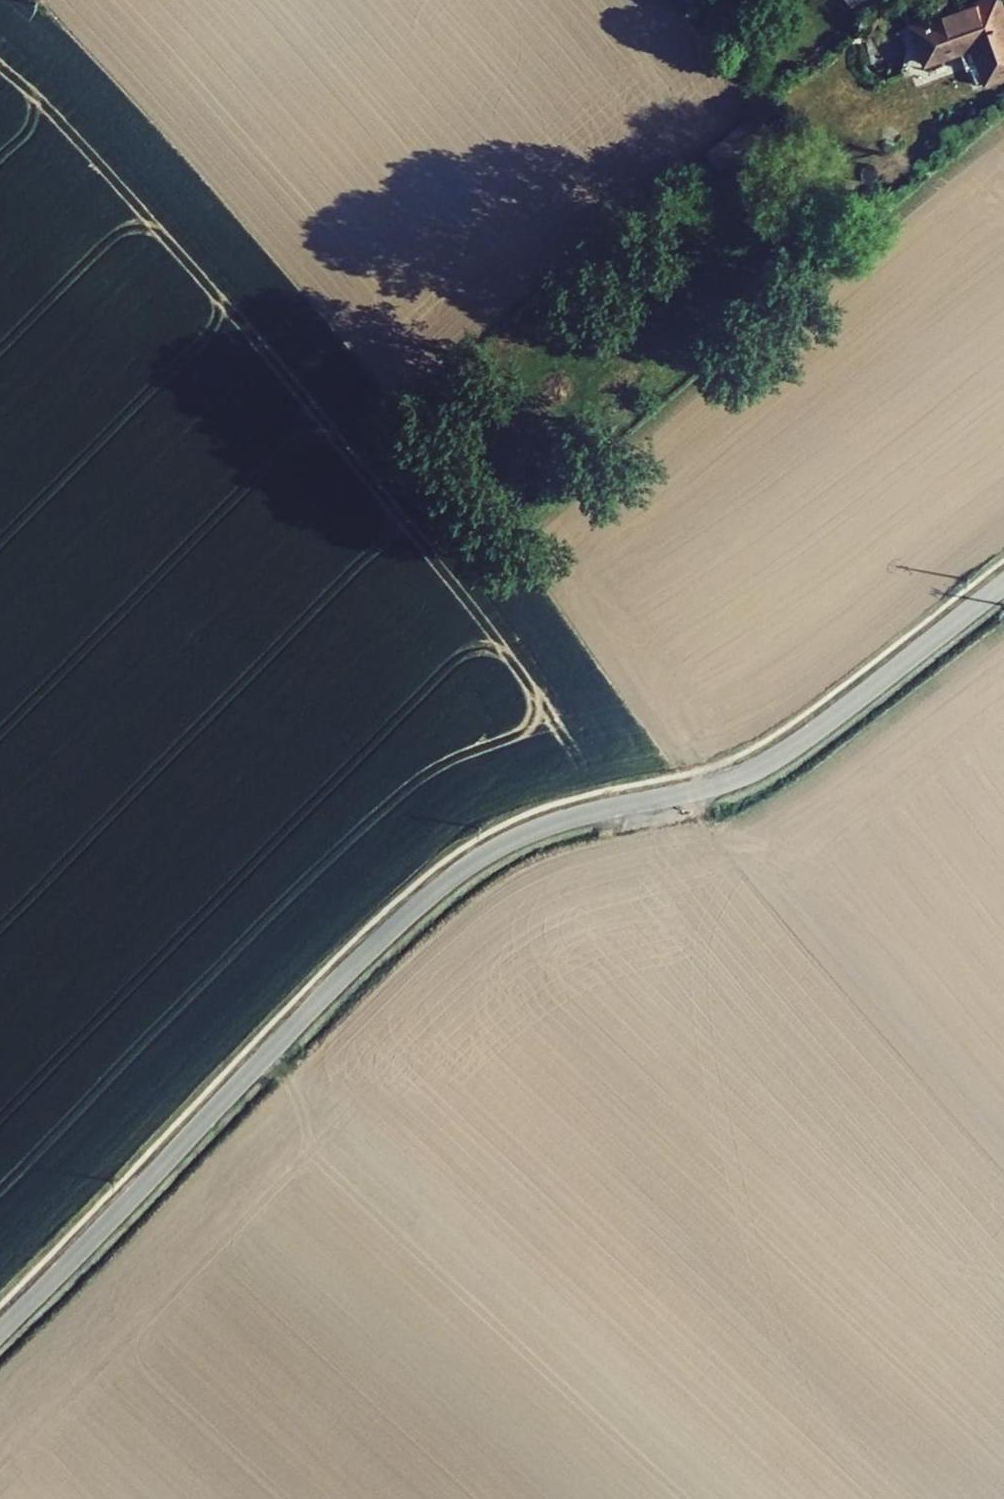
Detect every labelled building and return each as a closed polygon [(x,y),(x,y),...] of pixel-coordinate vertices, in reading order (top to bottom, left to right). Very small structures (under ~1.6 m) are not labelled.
[(911,21),(925,61),(972,44),(984,80),(1003,73),(1003,9),(1001,0),(971,0),(911,21)]
